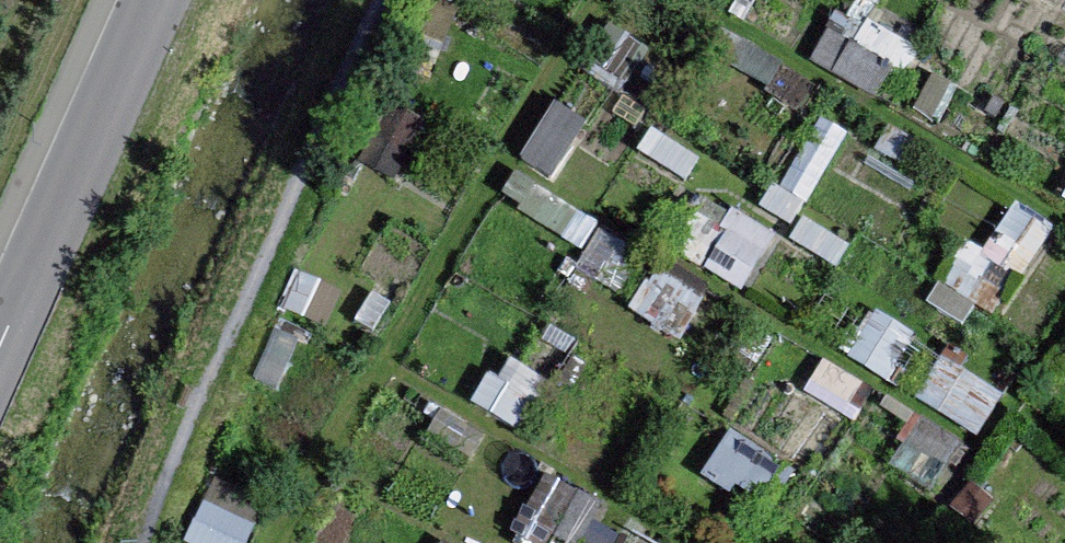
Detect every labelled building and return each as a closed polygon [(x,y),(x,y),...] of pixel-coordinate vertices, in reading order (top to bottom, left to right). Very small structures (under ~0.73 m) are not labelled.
[(926,45),(867,0),(854,0),(818,47),(885,98),(926,45)] [(812,197),(854,125),(826,109),(784,181),(812,197)] [(988,250),(1028,273),(1057,222),(1017,199),(988,250)] [(742,205),(711,262),(752,284),(783,227),(742,205)] [(933,292),(962,317),(1007,265),(978,240),(933,292)] [(660,263),(639,310),(694,333),(714,287),(660,263)] [(851,348),(896,375),(923,330),(878,302),(851,348)] [(949,353),(925,395),(985,430),(1010,388),(949,353)] [(774,513),(803,462),(737,424),(708,475),(774,513)] [(572,542),(606,542),(621,494),(544,471),(527,530),(572,542)] [(192,537),(207,542),(252,542),(272,496),(219,474),(192,537)]
